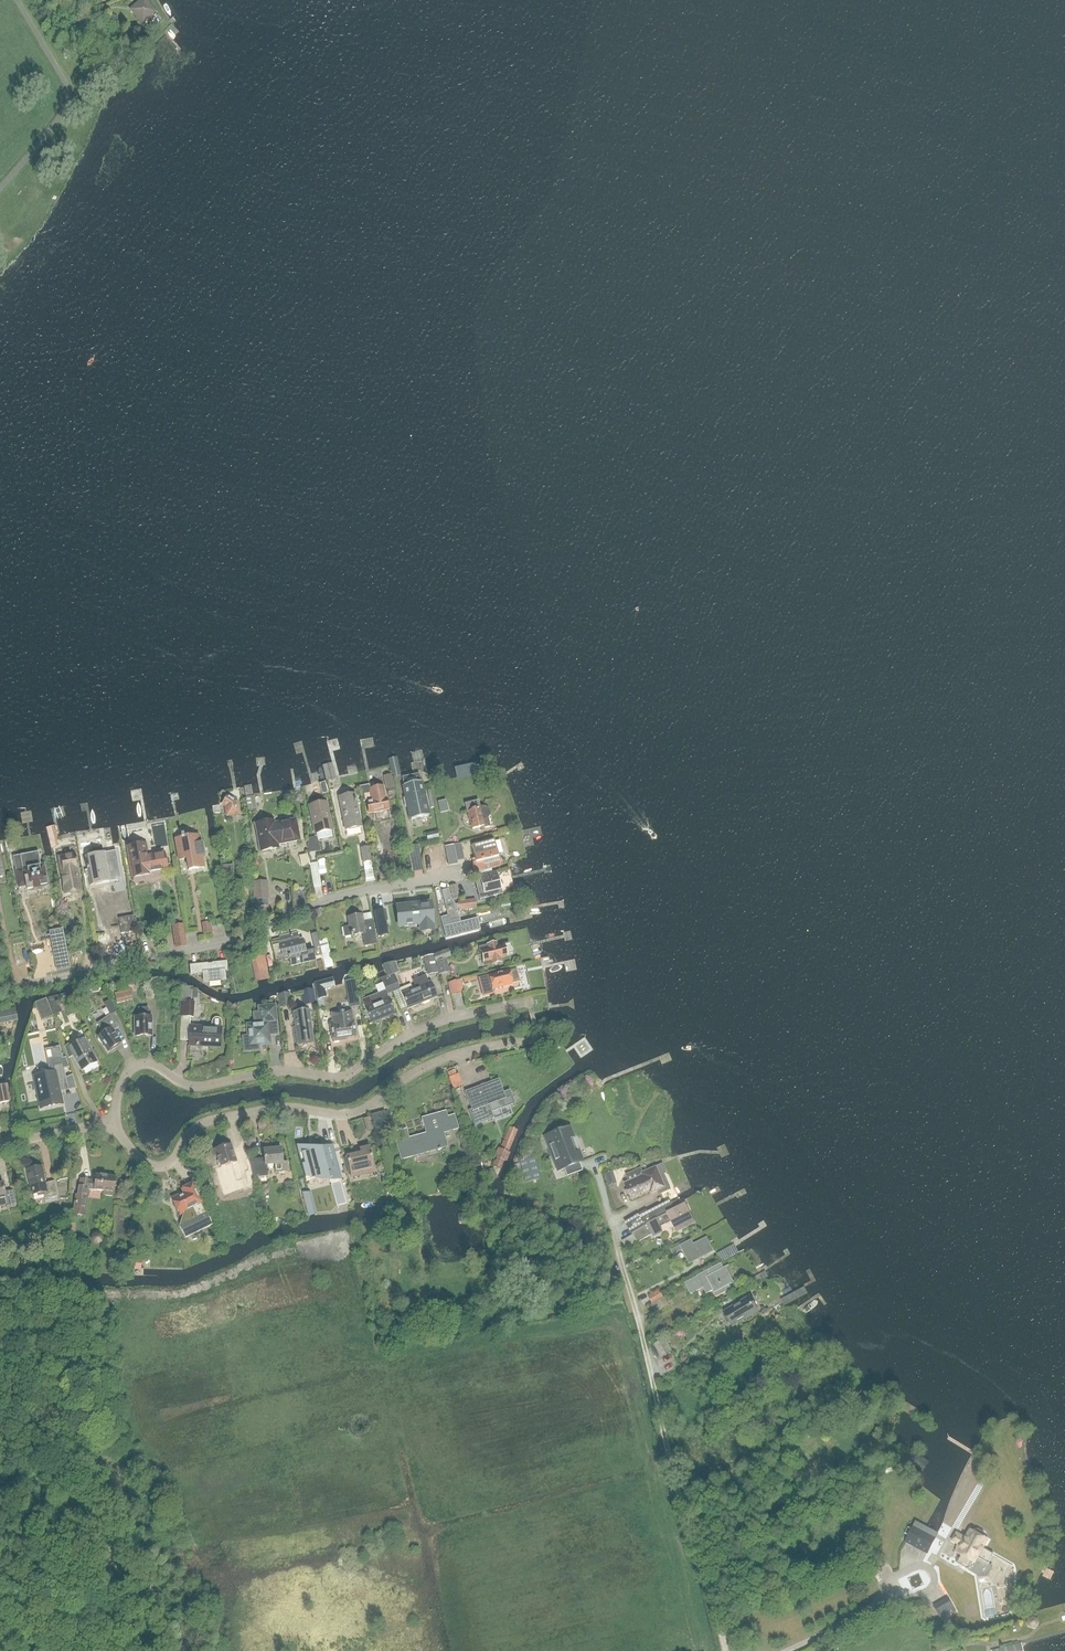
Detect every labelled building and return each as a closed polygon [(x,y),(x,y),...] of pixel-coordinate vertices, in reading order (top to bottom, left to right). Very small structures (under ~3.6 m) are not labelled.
[(155,11),(146,0),(142,0),(131,9),(142,22),(155,11)] [(109,18),(107,22),(114,26),(117,22),(109,18)] [(117,22),(115,27),(121,30),(124,25),(117,22)] [(327,781),(337,779),(332,762),(322,765),(327,781)] [(388,795),(395,794),(391,774),(383,776),(386,789),(387,789),(388,795)] [(426,797),(424,797),(419,774),(402,777),(407,799),(404,799),(407,809),(409,809),(411,817),(427,814),(426,809),(428,809),(426,797)] [(244,786),(248,811),(256,810),(254,795),(252,795),(250,785),(244,786)] [(362,801),(367,800),(370,813),(374,812),(374,813),(384,811),(384,810),(388,809),(383,786),(370,789),(369,785),(359,787),(362,801)] [(361,827),(359,817),(355,794),(339,797),(346,830),(361,827)] [(445,800),(438,801),(441,812),(448,810),(445,800)] [(478,800),(474,801),(464,804),(466,812),(468,811),(472,829),(484,826),(482,819),(485,818),(486,818),(487,818),(488,817),(489,816),(489,815),(490,813),(490,812),(489,810),(488,809),(487,808),(486,808),(485,808),(484,807),(480,808),(478,800)] [(316,833),(331,830),(328,813),(327,814),(324,802),(312,805),(314,816),(313,816),(316,833)] [(296,818),(274,822),(274,820),(255,824),(260,851),(279,847),(279,845),(300,840),(296,818)] [(46,827),(51,847),(57,846),(56,840),(58,840),(55,825),(46,827)] [(437,831),(425,834),(427,842),(439,839),(437,831)] [(202,856),(205,855),(202,842),(199,843),(198,835),(183,837),(183,835),(181,835),(181,838),(175,839),(179,859),(187,858),(189,870),(204,867),(202,856)] [(320,851),(317,836),(308,838),(309,853),(320,851)] [(471,846),(474,859),(472,860),(475,872),(501,865),(495,840),(471,846)] [(461,843),(454,845),(457,861),(464,860),(461,843)] [(145,844),(128,847),(134,880),(162,875),(161,870),(166,869),(163,853),(147,856),(145,844)] [(107,873),(104,853),(102,845),(83,849),(88,877),(107,873)] [(406,847),(411,868),(422,865),(417,845),(406,847)] [(454,845),(445,846),(448,866),(457,864),(457,861),(454,845)] [(360,848),(363,863),(371,861),(369,847),(360,848)] [(66,892),(80,890),(76,869),(77,868),(74,853),(60,856),(60,860),(66,892)] [(299,856),(302,867),(309,865),(307,854),(299,856)] [(32,888),(47,885),(43,866),(41,866),(40,860),(22,863),(22,866),(19,867),(20,870),(16,871),(18,887),(26,886),(27,890),(33,889),(32,888)] [(502,894),(496,872),(479,877),(481,885),(477,887),(480,900),(502,894)] [(267,881),(254,882),(255,899),(267,898),(268,898),(267,881)] [(456,884),(450,886),(453,900),(454,904),(455,904),(454,900),(459,898),(456,884)] [(441,890),(449,921),(459,918),(457,908),(458,908),(459,910),(458,905),(455,904),(454,904),(453,900),(450,886),(448,887),(448,889),(441,890)] [(458,904),(455,904),(458,905),(459,910),(476,908),(475,899),(458,901),(458,904)] [(433,924),(431,903),(397,906),(399,927),(419,925),(420,933),(434,931),(433,924)] [(384,909),(373,911),(378,936),(388,934),(384,909)] [(364,946),(376,944),(372,920),(363,921),(362,914),(347,917),(349,926),(343,927),(344,937),(362,934),(364,946)] [(133,915),(118,918),(121,933),(136,931),(133,915)] [(212,933),(210,921),(201,923),(203,935),(212,933)] [(474,921),(444,928),(447,938),(476,931),(474,921)] [(183,923),(173,924),(174,935),(185,933),(183,923)] [(275,962),(289,959),(291,966),(316,960),(313,950),(306,952),(303,939),(299,940),(297,931),(279,936),(279,938),(272,940),(271,937),(269,938),(275,962)] [(333,966),(326,938),(318,940),(325,968),(333,966)] [(484,965),(493,963),(493,965),(501,963),(500,958),(512,955),(509,944),(498,947),(496,942),(487,944),(488,946),(480,948),(484,965)] [(448,949),(434,954),(438,974),(449,972),(446,958),(451,956),(450,955),(448,950),(448,949)] [(265,955),(251,958),(256,982),(270,979),(265,955)] [(423,958),(427,975),(437,973),(434,955),(423,958)] [(228,970),(227,961),(189,965),(190,974),(203,973),(204,982),(225,980),(224,971),(228,970)] [(387,976),(398,972),(395,961),(383,965),(387,976)] [(511,984),(511,983),(519,981),(516,968),(480,977),(484,994),(491,992),(490,989),(511,984)] [(393,974),(387,977),(393,992),(399,989),(393,974)] [(413,980),(414,982),(416,988),(412,989),(412,987),(401,991),(408,1009),(437,996),(431,981),(428,982),(425,975),(413,980)] [(361,1000),(371,1024),(379,1021),(379,1019),(395,1012),(387,994),(393,992),(387,977),(381,979),(385,990),(361,1000)] [(334,986),(334,983),(332,978),(322,980),(314,983),(318,999),(323,998),(321,990),(324,989),(334,986)] [(345,981),(350,1008),(359,1006),(355,980),(345,981)] [(448,983),(451,995),(463,992),(460,980),(448,983)] [(301,990),(303,1004),(315,1003),(313,988),(301,990)] [(114,993),(117,1004),(132,1000),(129,989),(114,993)] [(192,991),(181,990),(179,1016),(193,1017),(194,1002),(191,1002),(192,991)] [(291,1005),(290,992),(278,993),(279,1006),(291,1005)] [(85,995),(78,997),(80,1003),(87,1001),(85,995)] [(46,998),(34,1003),(38,1012),(43,1010),(46,1019),(53,1016),(46,998)] [(54,1015),(62,1011),(57,999),(48,1001),(49,1003),(54,1015)] [(105,1018),(97,1023),(103,1032),(98,1036),(101,1040),(108,1052),(121,1043),(120,1040),(113,1030),(118,1026),(110,1015),(117,1011),(111,999),(104,1003),(110,1014),(109,1015),(105,1018)] [(243,1037),(244,1050),(258,1049),(257,1044),(269,1043),(268,1034),(277,1033),(275,1004),(258,1006),(258,1012),(252,1012),(253,1024),(247,1025),(248,1037),(243,1037)] [(17,1020),(15,1007),(0,1010),(0,1023),(17,1020)] [(135,1036),(151,1036),(150,1017),(148,1017),(148,1008),(140,1008),(140,1017),(135,1017),(135,1036)] [(330,1023),(332,1040),(332,1042),(341,1041),(341,1039),(356,1037),(354,1022),(353,1023),(351,1011),(331,1014),(333,1023),(330,1023)] [(292,1027),(294,1040),(295,1044),(312,1041),(308,1012),(294,1014),(296,1026),(292,1027)] [(211,1022),(211,1027),(190,1026),(189,1045),(202,1046),(202,1047),(203,1045),(209,1045),(209,1047),(220,1047),(222,1022),(221,1019),(218,1018),(215,1018),(212,1019),(211,1022)] [(97,1062),(85,1040),(84,1038),(71,1045),(75,1053),(74,1054),(78,1061),(76,1062),(81,1071),(97,1062)] [(53,1072),(34,1076),(41,1108),(61,1104),(56,1081),(66,1079),(62,1063),(52,1065),(53,1072)] [(447,1071),(454,1088),(462,1085),(456,1068),(447,1071)] [(470,1111),(476,1125),(493,1118),(491,1111),(514,1103),(509,1091),(503,1093),(498,1080),(466,1093),(473,1110),(470,1111)] [(10,1101),(7,1085),(0,1086),(0,1103),(10,1101)] [(406,1129),(394,1133),(398,1147),(400,1146),(404,1159),(414,1156),(412,1152),(426,1148),(427,1152),(438,1149),(439,1150),(442,1149),(441,1148),(445,1147),(442,1137),(445,1136),(444,1133),(458,1128),(455,1115),(448,1117),(446,1111),(426,1117),(427,1119),(422,1120),(424,1125),(425,1125),(427,1133),(408,1139),(406,1129)] [(372,1123),(379,1122),(378,1115),(361,1117),(363,1130),(373,1129),(372,1123)] [(509,1126),(500,1148),(498,1148),(494,1156),(496,1157),(493,1165),(501,1168),(505,1160),(507,1161),(510,1153),(508,1152),(518,1130),(509,1126)] [(559,1170),(563,1168),(566,1176),(582,1170),(579,1162),(582,1161),(578,1151),(577,1152),(571,1138),(572,1137),(569,1127),(546,1136),(559,1170)] [(231,1144),(215,1149),(220,1167),(226,1166),(227,1170),(230,1169),(232,1175),(241,1172),(244,1181),(246,1180),(253,1177),(249,1159),(243,1161),(243,1160),(237,1162),(231,1144)] [(472,1145),(463,1148),(472,1168),(480,1165),(472,1145)] [(313,1179),(328,1176),(329,1180),(341,1177),(333,1146),(310,1152),(308,1148),(297,1147),(306,1181),(313,1179)] [(359,1176),(357,1170),(374,1166),(369,1147),(360,1149),(361,1154),(346,1157),(347,1159),(351,1178),(359,1176)] [(287,1163),(282,1163),(281,1148),(264,1150),(264,1159),(249,1160),(254,1178),(267,1176),(266,1165),(274,1164),(275,1173),(288,1172),(287,1163)] [(489,1159),(487,1152),(481,1154),(483,1162),(489,1159)] [(517,1173),(521,1184),(540,1178),(534,1159),(519,1163),(522,1171),(517,1173)] [(664,1174),(667,1173),(663,1164),(643,1173),(641,1168),(625,1175),(628,1181),(624,1184),(631,1201),(649,1193),(650,1195),(658,1192),(659,1195),(671,1190),(664,1174)] [(44,1198),(57,1196),(55,1182),(45,1184),(41,1166),(27,1169),(32,1196),(43,1193),(44,1198)] [(617,1183),(613,1171),(604,1174),(608,1186),(617,1183)] [(85,1216),(88,1197),(89,1189),(104,1191),(103,1195),(104,1195),(112,1196),(113,1196),(115,1177),(96,1175),(95,1181),(80,1179),(78,1196),(75,1195),(73,1214),(85,1216)] [(15,1205),(12,1190),(4,1192),(3,1183),(0,1183),(0,1205),(6,1204),(7,1206),(15,1205)] [(194,1231),(212,1223),(193,1184),(182,1189),(184,1193),(172,1199),(179,1214),(191,1208),(196,1218),(189,1221),(194,1231)] [(686,1214),(690,1212),(686,1205),(675,1210),(669,1199),(647,1212),(646,1210),(625,1222),(632,1234),(633,1234),(639,1243),(653,1234),(654,1237),(663,1233),(659,1226),(671,1221),(677,1233),(691,1225),(686,1214)] [(73,1243),(74,1226),(67,1225),(66,1243),(73,1243)] [(680,1245),(670,1250),(673,1255),(683,1250),(689,1263),(707,1254),(701,1242),(694,1245),(692,1241),(681,1247),(680,1245)] [(704,1289),(707,1294),(713,1292),(716,1298),(731,1289),(729,1286),(732,1284),(721,1263),(697,1276),(698,1277),(685,1284),(691,1295),(704,1289)] [(658,1290),(648,1297),(652,1303),(663,1297),(658,1290)] [(665,1297),(651,1305),(656,1314),(670,1305),(665,1297)] [(750,1297),(724,1313),(732,1326),(758,1310),(750,1297)] [(653,1344),(661,1358),(673,1351),(665,1338),(653,1344)] [(929,1462),(912,1450),(905,1460),(922,1471),(929,1462)] [(810,1465),(802,1469),(813,1488),(821,1483),(810,1465)] [(936,1538),(913,1526),(905,1542),(927,1554),(936,1538)] [(966,1539),(957,1534),(952,1541),(960,1545),(956,1552),(961,1556),(956,1564),(978,1576),(986,1562),(989,1564),(994,1555),(983,1549),(987,1541),(983,1538),(985,1536),(984,1534),(978,1530),(976,1531),(974,1533),(970,1531),(966,1539)] [(948,1597),(933,1605),(941,1620),(956,1612),(948,1597)] [(936,1626),(931,1616),(923,1620),(935,1641),(945,1635),(939,1624),(936,1626)] [(1027,1621),(1027,1622),(1027,1623),(1027,1624),(1028,1625),(1028,1626),(1029,1627),(1030,1628),(1031,1628),(1032,1628),(1033,1628),(1034,1628),(1035,1627),(1036,1627),(1037,1626),(1037,1625),(1037,1624),(1038,1623),(1038,1622),(1037,1621),(1037,1620),(1036,1619),(1036,1618),(1035,1618),(1034,1618),(1033,1617),(1032,1617),(1031,1617),(1030,1618),(1029,1618),(1029,1619),(1028,1620),(1027,1620),(1027,1621)]
